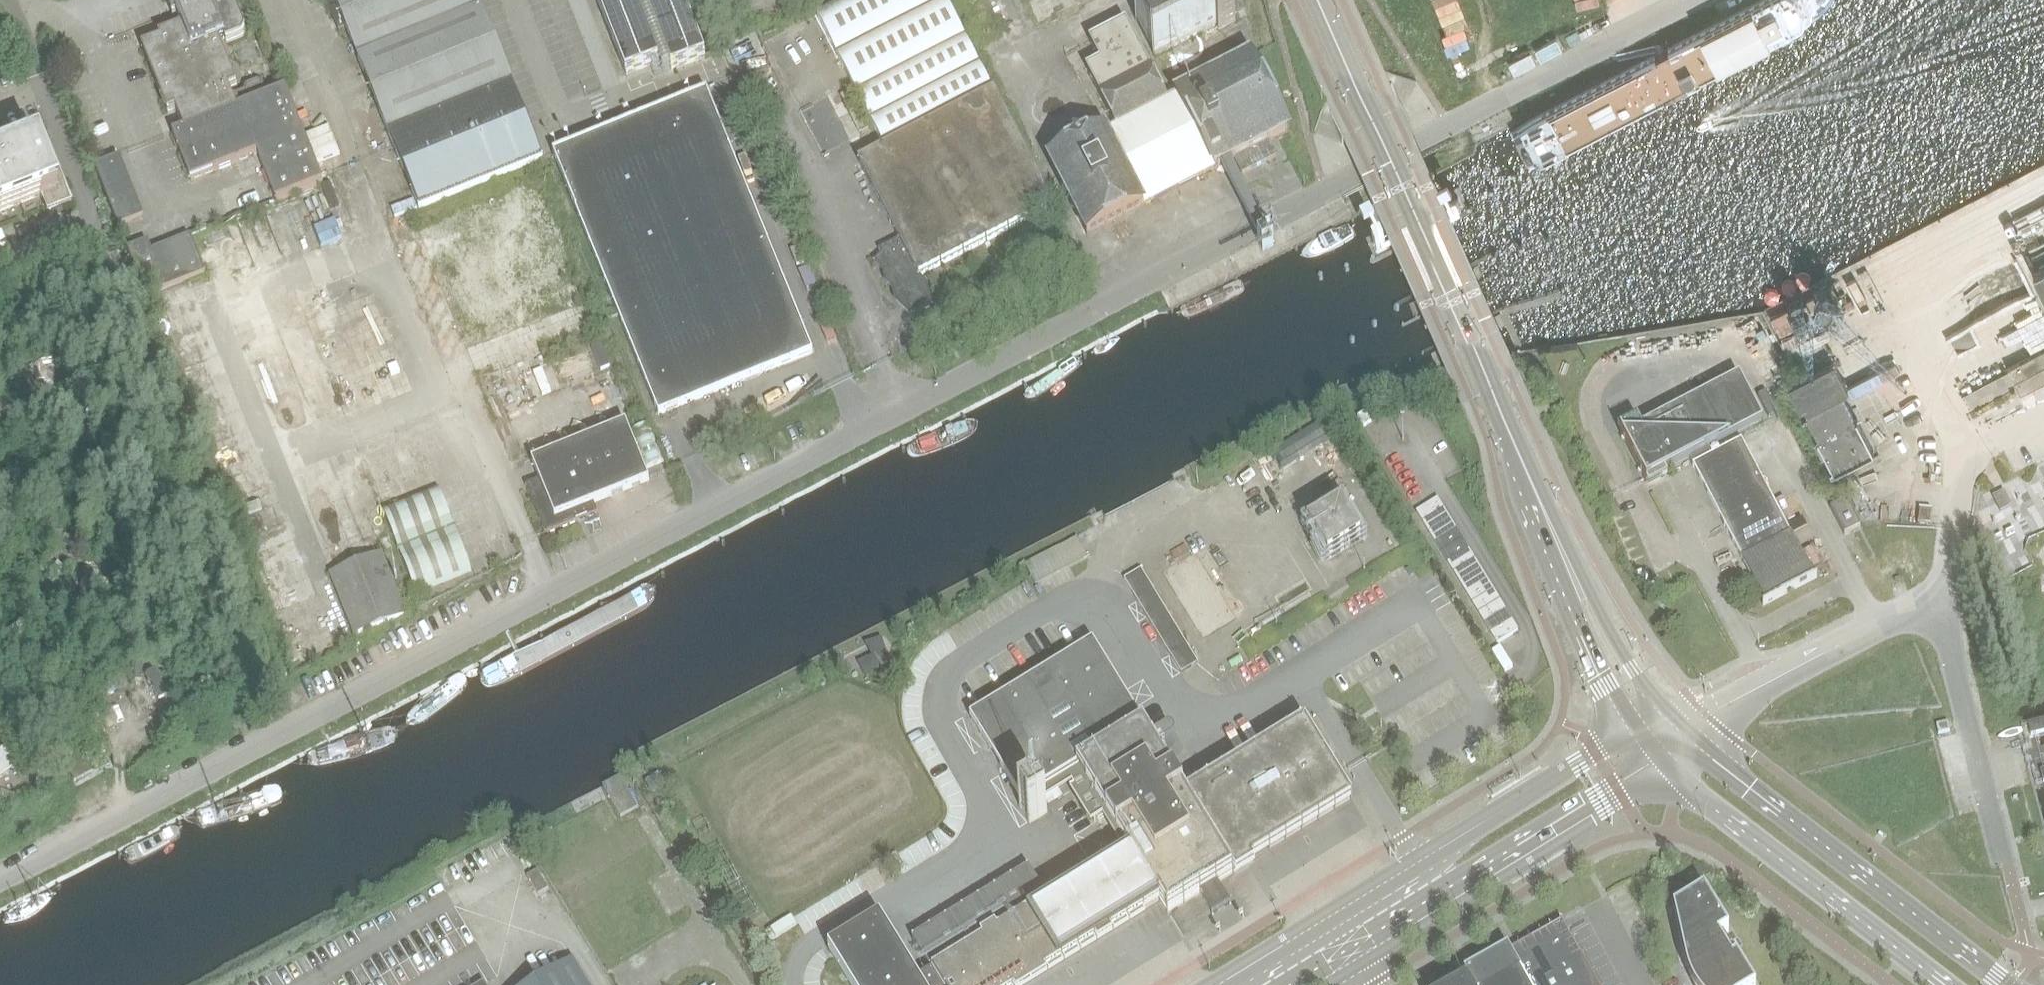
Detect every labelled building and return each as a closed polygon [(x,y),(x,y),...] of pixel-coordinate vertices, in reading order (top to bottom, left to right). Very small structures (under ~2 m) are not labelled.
[(290,86),(239,103),(233,85),(241,83),(227,41),(248,34),(236,0),(171,0),(180,26),(143,39),(167,110),(178,107),(185,126),(174,130),(190,177),(261,152),(277,199),(323,183),(290,86)] [(411,206),(538,162),(483,0),(340,0),(411,206)] [(626,74),(659,61),(664,72),(705,57),(683,0),(597,0),(626,74)] [(881,142),(884,148),(994,92),(947,0),(843,0),(815,15),(881,142)] [(1135,19),(1154,57),(1216,25),(1218,29),(1235,21),(1224,0),(1172,0),(1135,19)] [(1471,23),(1461,0),(1437,0),(1450,31),(1471,23)] [(1508,134),(1526,168),(1802,28),(1816,16),(1827,4),(1829,0),(1758,0),(1516,126),(1508,134)] [(1591,33),(1610,24),(1606,16),(1587,25),(1591,33)] [(1232,161),(1234,160),(1268,142),(1271,141),(1270,140),(1285,133),(1286,133),(1288,132),(1288,131),(1289,131),(1287,128),(1287,129),(1279,114),(1279,113),(1278,111),(1277,111),(1269,96),(1270,96),(1269,93),(1268,93),(1260,78),(1261,78),(1259,75),(1251,60),(1252,60),(1250,57),(1249,57),(1247,58),(1247,59),(1232,66),(1229,67),(1229,68),(1214,76),(1214,75),(1211,77),(1196,85),(1196,84),(1193,86),(1178,94),(1175,95),(1175,96),(1166,101),(1149,70),(1125,24),(1089,42),(1100,63),(1086,70),(1099,95),(1099,96),(1115,127),(1105,132),(1105,131),(1102,133),(1087,141),(1084,142),(1084,143),(1069,150),(1066,151),(1066,152),(1051,160),(1051,159),(1048,161),(1049,164),(1050,164),(1058,179),(1057,179),(1059,182),(1067,196),(1067,197),(1077,214),(1076,215),(1077,218),(1078,217),(1086,232),(1085,233),(1086,236),(1087,235),(1087,236),(1090,234),(1089,234),(1105,226),(1108,225),(1107,224),(1122,217),(1123,217),(1126,216),(1125,215),(1140,207),(1141,208),(1144,207),(1143,205),(1213,169),(1214,170),(1217,169),(1216,168),(1232,160),(1232,161)] [(812,352),(759,222),(706,91),(552,153),(658,415),(812,352)] [(884,148),(858,162),(898,240),(878,250),(882,258),(878,262),(872,256),(871,257),(884,271),(886,281),(894,289),(896,300),(910,316),(929,306),(924,284),(918,277),(1052,208),(1054,207),(1054,206),(994,92),(884,148)] [(38,198),(39,197),(40,197),(46,212),(61,205),(71,202),(57,166),(46,170),(34,140),(18,146),(19,146),(0,154),(0,212),(38,198)] [(1241,174),(1276,156),(1268,142),(1234,160),(1241,174)] [(94,162),(119,223),(145,212),(120,151),(94,162)] [(134,242),(156,312),(214,294),(194,232),(152,245),(149,237),(134,242)] [(2033,273),(2043,295),(2043,267),(2033,273)] [(175,359),(222,340),(213,319),(166,338),(175,359)] [(350,407),(395,390),(371,322),(325,338),(350,407)] [(575,351),(583,374),(611,364),(603,341),(575,351)] [(2008,369),(2021,394),(2043,381),(2043,350),(2008,369)] [(1810,425),(1848,405),(1840,391),(1847,387),(1833,359),(1787,382),(1810,425)] [(1635,419),(1617,429),(1620,435),(1646,484),(1647,487),(1666,477),(1664,474),(1665,474),(1729,441),(1728,437),(1761,420),(1739,376),(1640,428),(1635,419)] [(1854,419),(1848,405),(1810,425),(1833,471),(1873,451),(1856,418),(1854,419)] [(541,478),(529,483),(547,532),(601,512),(596,499),(651,479),(630,421),(533,457),(541,478)] [(633,427),(639,444),(641,443),(649,465),(665,459),(652,421),(633,427)] [(1692,465),(1692,466),(1765,604),(1762,605),(1763,606),(1816,578),(1816,577),(1813,578),(1741,440),(1692,465)] [(1283,471),(1300,461),(1288,442),(1271,452),(1283,471)] [(335,475),(331,464),(298,474),(305,496),(333,487),(329,477),(335,475)] [(387,505),(416,590),(472,571),(443,485),(387,505)] [(1993,497),(2000,512),(2011,506),(2004,492),(1993,497)] [(1438,499),(1416,512),(1497,644),(1518,630),(1438,499)] [(1844,536),(1860,528),(1846,501),(1830,509),(1844,536)] [(1307,527),(1317,543),(1328,561),(1362,540),(1341,506),(1307,527)] [(1917,525),(1929,526),(1930,510),(1919,509),(1917,525)] [(1168,566),(1201,634),(1236,617),(1202,549),(1168,566)] [(330,572),(356,635),(411,612),(384,550),(330,572)] [(1124,579),(1170,655),(1186,645),(1141,569),(1124,579)] [(890,666),(883,640),(865,645),(872,658),(856,666),(865,681),(890,666)] [(1151,738),(1143,725),(1142,725),(1092,643),(1091,643),(970,717),(1021,800),(1024,799),(1026,801),(1018,806),(1029,823),(1047,812),(1034,792),(1067,772),(1097,820),(1106,815),(1128,850),(1048,900),(1028,868),(1027,867),(912,938),(912,939),(912,940),(931,972),(917,981),(879,919),(829,950),(850,984),(1024,984),(1160,902),(1167,914),(1206,889),(1352,800),(1351,798),(1308,727),(1305,723),(1304,721),(1185,794),(1160,753),(1173,746),(1175,743),(1175,740),(1174,737),(1172,735),(1170,734),(1168,734),(1166,734),(1153,742),(1151,738)] [(1197,662),(1186,645),(1170,655),(1180,672),(1197,662)] [(2027,724),(2031,736),(2043,732),(2043,719),(2027,724)] [(0,751),(0,773),(18,761),(7,746),(0,751)] [(62,763),(70,778),(73,783),(91,773),(81,753),(62,763)] [(602,785),(620,817),(637,807),(620,775),(602,785)] [(527,877),(538,895),(548,889),(537,871),(527,877)] [(1723,936),(1729,932),(1704,892),(1673,911),(1673,912),(1684,960),(1686,968),(1687,973),(1689,979),(1692,984),(1753,984),(1723,936)] [(1509,953),(1527,984),(1598,984),(1582,958),(1571,939),(1563,923),(1510,953),(1509,953)] [(1463,972),(1471,984),(1527,984),(1509,953),(1510,953),(1506,948),(1463,972)] [(572,960),(532,984),(588,984),(572,960)]
